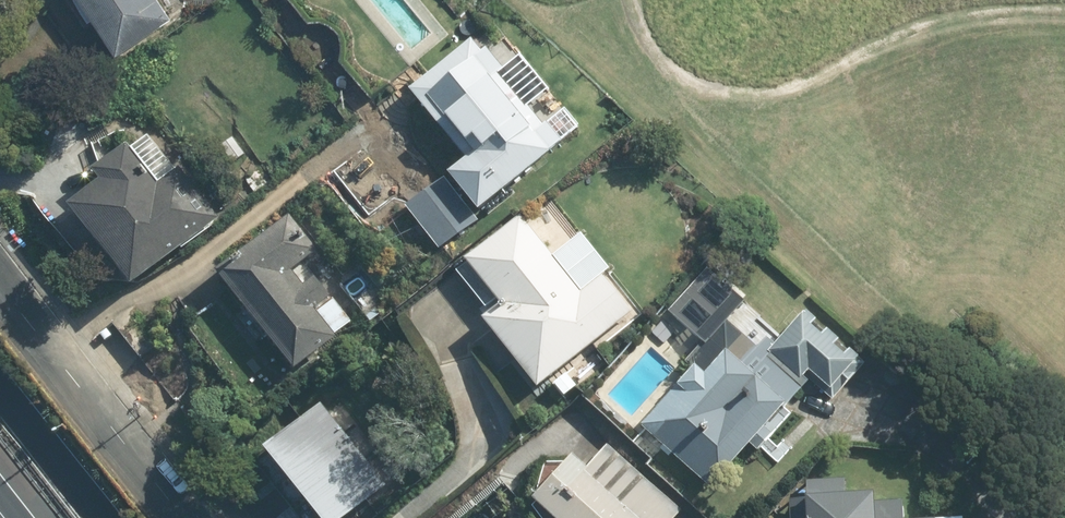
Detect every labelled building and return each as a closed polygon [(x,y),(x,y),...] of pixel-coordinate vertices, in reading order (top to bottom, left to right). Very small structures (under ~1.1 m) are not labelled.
[(95,20),(103,14),(128,51),(175,18),(191,7),(186,0),(81,0),(95,20)] [(524,52),(508,66),(484,38),(493,30),(476,10),(457,26),(469,40),(413,88),(472,156),(455,171),(488,208),(505,194),(570,137),(539,101),(555,87),(524,52)] [(111,177),(82,201),(147,281),(226,218),(151,126),(102,166),(111,177)] [(481,223),(443,178),(409,207),(446,252),(481,223)] [(542,389),(555,378),(571,397),(599,374),(583,355),(637,311),(607,274),(617,266),(588,230),(559,254),(525,213),(473,256),(479,263),(510,301),(486,320),(542,389)] [(319,303),(340,285),(283,219),(223,271),(308,368),(346,335),(319,303)] [(713,488),(757,444),(778,465),(796,447),(775,426),(823,377),(838,392),(868,361),(853,347),(813,307),(784,336),(719,272),(664,327),(700,363),(644,419),(713,488)] [(281,446),(257,466),(300,517),(363,517),(400,487),(391,477),(335,410),(327,401),(278,442),(281,446)] [(578,452),(540,493),(567,517),(680,517),(685,513),(613,447),(594,467),(578,452)] [(811,496),(794,497),(795,517),(910,517),(909,498),(885,499),(885,488),(853,491),(852,476),(810,479),(811,496)]
